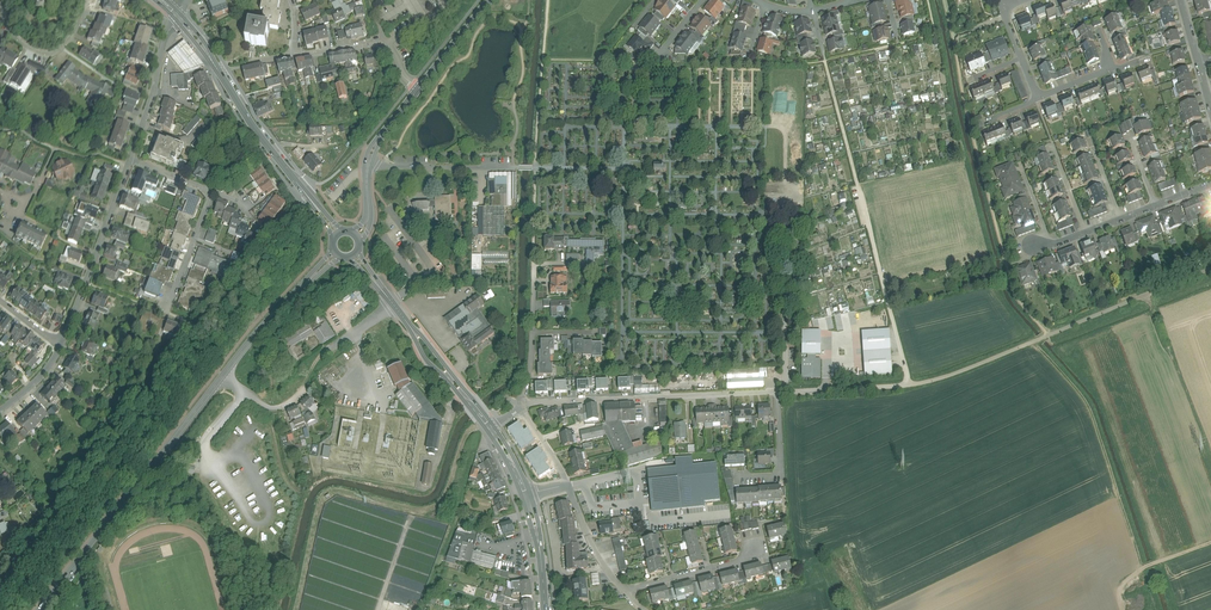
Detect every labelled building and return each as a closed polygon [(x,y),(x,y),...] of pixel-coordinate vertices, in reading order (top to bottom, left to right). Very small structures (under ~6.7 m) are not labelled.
[(208,1),(210,6),(208,6),(211,14),(213,14),(215,18),(229,12),(223,0),(210,0),(208,1)] [(261,11),(265,12),(277,14),(280,0),(263,0),(261,11)] [(665,0),(663,0),(662,2),(661,1),(658,4),(670,13),(674,7),(665,0)] [(714,0),(712,0),(708,5),(720,13),(724,8),(722,6),(716,1),(714,0)] [(896,2),(898,9),(900,9),(900,12),(910,10),(909,6),(910,6),(909,0),(906,0),(896,2)] [(1059,2),(1061,7),(1062,12),(1063,12),(1072,8),(1070,4),(1068,0),(1064,0),(1059,2)] [(105,1),(104,5),(103,10),(114,13),(115,7),(118,8),(119,4),(116,4),(105,1)] [(340,7),(338,1),(332,4),(335,12),(335,13),(332,14),(336,22),(345,18),(344,17),(346,16),(346,14),(351,12),(350,10),(353,9),(351,5),(346,7),(345,5),(340,7)] [(351,5),(353,9),(355,8),(355,10),(364,7),(362,1),(358,2),(351,5),(346,7),(351,5)] [(753,5),(742,1),(740,8),(742,8),(751,10),(753,5)] [(1166,1),(1152,5),(1155,15),(1162,13),(1169,11),(1166,1)] [(1197,6),(1199,14),(1204,13),(1209,12),(1209,11),(1210,11),(1210,4),(1210,2),(1207,3),(1197,6)] [(670,13),(658,4),(656,7),(657,8),(655,10),(656,11),(665,18),(670,13)] [(877,5),(869,7),(869,8),(871,16),(884,13),(882,4),(877,5)] [(37,14),(39,15),(38,17),(40,20),(43,17),(42,17),(47,13),(44,10),(44,8),(43,6),(41,5),(39,5),(37,5),(36,6),(34,8),(34,10),(34,11),(35,13),(37,14)] [(720,13),(708,5),(704,10),(712,16),(715,19),(720,13)] [(1042,5),(1033,9),(1036,16),(1036,17),(1037,17),(1045,14),(1043,8),(1042,5)] [(1052,5),(1043,8),(1045,14),(1047,18),(1056,15),(1054,10),(1052,5)] [(307,10),(301,13),(305,22),(320,15),(316,6),(307,10)] [(364,7),(355,10),(356,16),(365,14),(364,7)] [(751,10),(742,8),(740,15),(752,19),(753,16),(754,16),(754,15),(753,15),(754,11),(751,10)] [(910,10),(900,12),(902,18),(903,18),(913,15),(914,15),(912,9),(910,10)] [(1169,11),(1162,13),(1164,20),(1173,17),(1171,10),(1169,11)] [(665,18),(656,11),(654,15),(661,20),(662,21),(665,18)] [(277,14),(265,12),(262,27),(269,28),(278,30),(281,14),(277,14)] [(884,13),(871,16),(873,24),(873,25),(881,23),(886,22),(884,13)] [(654,15),(652,14),(650,17),(658,24),(661,20),(654,15)] [(1027,14),(1020,17),(1021,17),(1019,18),(1019,17),(1017,18),(1016,18),(1020,27),(1030,24),(1030,23),(1029,20),(1027,14)] [(106,15),(105,18),(100,17),(97,25),(107,29),(109,29),(114,17),(106,15)] [(752,19),(740,15),(738,22),(738,23),(746,25),(750,26),(751,23),(752,22),(751,22),(752,19)] [(1115,15),(1105,20),(1108,27),(1118,23),(1115,15)] [(650,17),(649,16),(644,22),(655,30),(659,25),(658,24),(650,17)] [(705,20),(699,16),(697,18),(694,21),(706,30),(710,25),(711,25),(705,20)] [(776,18),(772,16),(772,18),(769,17),(767,24),(779,27),(780,24),(781,24),(782,20),(776,18)] [(835,16),(823,19),(825,27),(837,24),(835,16)] [(710,19),(707,17),(705,20),(711,25),(710,25),(713,27),(715,24),(710,19)] [(1173,17),(1164,20),(1166,27),(1166,28),(1170,27),(1176,25),(1175,25),(1173,17)] [(795,23),(794,23),(797,35),(797,36),(807,33),(811,32),(808,20),(803,21),(795,23)] [(706,30),(694,21),(692,24),(693,24),(690,27),(696,31),(702,36),(706,30)] [(655,30),(644,22),(640,27),(640,28),(648,34),(650,36),(655,30)] [(746,25),(738,23),(738,22),(736,22),(734,28),(745,31),(746,25)] [(903,25),(901,25),(904,35),(914,33),(914,31),(915,29),(913,28),(912,23),(903,25)] [(1118,23),(1108,27),(1111,34),(1116,32),(1121,30),(1118,23)] [(97,25),(96,24),(93,32),(103,36),(104,37),(107,29),(97,25)] [(361,24),(349,27),(349,29),(346,30),(348,38),(351,37),(351,39),(364,36),(361,24)] [(767,24),(766,24),(763,33),(765,33),(773,35),(776,36),(777,32),(778,33),(779,32),(778,32),(780,28),(779,27),(767,24)] [(837,24),(825,27),(826,35),(839,32),(837,24)] [(262,27),(249,25),(246,43),(252,44),(251,45),(260,46),(260,45),(266,46),(269,28),(262,27)] [(1088,26),(1073,32),(1077,40),(1082,38),(1091,34),(1088,26)] [(145,29),(140,27),(139,27),(137,35),(149,39),(152,31),(145,28),(145,29)] [(321,30),(316,31),(316,32),(318,42),(324,41),(324,40),(329,39),(326,28),(321,30)] [(648,34),(640,28),(638,31),(646,37),(646,38),(646,37),(648,34)] [(745,31),(734,28),(732,34),(734,34),(743,36),(745,31)] [(877,31),(874,32),(877,41),(889,39),(887,29),(886,29),(877,31)] [(93,32),(92,32),(93,32),(90,31),(90,32),(91,32),(88,39),(87,39),(92,41),(92,42),(99,44),(98,44),(100,39),(101,40),(103,36),(93,32)] [(702,36),(696,31),(693,34),(702,40),(704,37),(702,36)] [(316,32),(309,33),(304,35),(306,46),(313,45),(313,44),(319,42),(318,42),(316,32)] [(691,37),(686,32),(681,39),(692,48),(696,42),(697,41),(691,37)] [(1172,33),(1167,35),(1170,44),(1169,44),(1169,45),(1180,42),(1177,32),(1172,33)] [(702,40),(693,34),(691,37),(697,41),(696,42),(699,44),(702,40)] [(743,36),(734,34),(732,41),(745,45),(746,42),(746,41),(745,41),(746,37),(743,36)] [(1091,34),(1082,38),(1085,45),(1092,42),(1094,41),(1091,34)] [(149,39),(137,35),(134,43),(135,44),(136,44),(146,47),(149,39)] [(642,43),(635,37),(628,47),(637,54),(640,51),(640,50),(641,48),(642,49),(642,48),(643,46),(644,45),(642,43)] [(646,37),(646,38),(642,43),(644,45),(643,46),(649,51),(654,44),(646,37)] [(1119,38),(1113,41),(1117,51),(1126,47),(1122,37),(1119,38)] [(692,48),(681,39),(675,46),(676,47),(686,54),(687,55),(692,48)] [(1003,39),(1000,40),(1000,39),(995,41),(995,42),(989,44),(991,50),(988,52),(992,61),(1002,57),(1003,58),(1006,56),(1005,56),(1009,54),(1003,39)] [(769,42),(761,40),(758,51),(768,54),(771,43),(769,42)] [(835,41),(828,42),(830,52),(840,49),(843,49),(841,40),(838,40),(835,41)] [(745,45),(732,41),(730,47),(731,49),(734,50),(741,52),(742,52),(743,49),(744,49),(744,48),(744,45),(745,45)] [(809,42),(800,44),(801,48),(800,48),(801,52),(802,52),(803,56),(815,53),(814,49),(815,49),(814,45),(813,45),(812,41),(809,42)] [(201,68),(202,69),(205,67),(186,42),(169,56),(184,74),(187,73),(187,72),(189,71),(191,72),(193,71),(193,70),(200,68),(201,68)] [(1092,42),(1085,45),(1083,46),(1085,53),(1094,49),(1092,42)] [(146,47),(136,44),(135,44),(133,52),(145,56),(148,48),(146,47)] [(1037,47),(1029,50),(1034,61),(1040,59),(1039,57),(1045,55),(1041,46),(1041,45),(1037,47)] [(93,53),(84,47),(79,55),(83,58),(84,58),(92,63),(91,64),(93,65),(100,56),(94,51),(93,53)] [(1130,57),(1126,47),(1117,51),(1121,61),(1127,59),(1130,57)] [(3,50),(3,49),(0,54),(0,67),(1,67),(3,64),(11,69),(18,58),(13,55),(12,56),(3,50)] [(1094,49),(1085,53),(1090,63),(1098,60),(1094,49)] [(878,53),(879,59),(891,56),(889,50),(878,53)] [(355,51),(347,52),(348,62),(350,68),(353,67),(352,63),(351,63),(351,62),(357,61),(355,51)] [(1177,53),(1173,54),(1173,55),(1175,65),(1186,62),(1183,51),(1177,53)] [(145,56),(133,52),(130,60),(135,62),(142,65),(145,56)] [(347,52),(338,53),(340,63),(346,62),(346,64),(345,64),(346,68),(350,68),(348,62),(347,52)] [(338,53),(329,55),(330,65),(331,65),(331,66),(332,69),(335,69),(334,64),(340,63),(338,53)] [(373,55),(365,57),(366,63),(366,66),(374,65),(373,55)] [(980,55),(966,60),(971,71),(985,65),(984,64),(981,56),(980,55)] [(312,57),(304,59),(309,77),(313,76),(311,68),(314,67),(312,57)] [(304,59),(296,60),(299,71),(305,70),(305,71),(304,72),(305,78),(309,77),(304,59)] [(293,60),(288,61),(285,61),(289,79),(293,78),(292,73),(290,73),(290,72),(295,70),(293,60)] [(40,66),(30,62),(30,61),(28,66),(27,69),(30,71),(32,68),(38,70),(41,66),(40,66)] [(285,61),(282,62),(277,63),(280,74),(286,73),(286,74),(284,75),(286,80),(289,79),(285,61)] [(23,66),(22,66),(19,72),(15,77),(23,82),(30,71),(27,69),(28,66),(25,65),(25,64),(24,63),(23,66)] [(74,68),(69,63),(56,80),(61,84),(67,77),(79,87),(82,84),(86,79),(85,79),(73,69),(74,68)] [(1048,65),(1048,64),(1043,66),(1039,68),(1043,78),(1053,74),(1055,73),(1051,63),(1048,65)] [(47,65),(45,68),(41,73),(41,74),(45,77),(51,68),(47,65)] [(262,65),(243,69),(246,81),(265,77),(265,74),(264,72),(264,73),(262,65)] [(331,66),(319,69),(321,74),(322,80),(334,77),(333,74),(332,69),(331,66)] [(1149,67),(1138,71),(1141,80),(1152,76),(1151,71),(1149,67)] [(23,82),(15,77),(10,85),(19,90),(19,89),(21,90),(21,91),(22,92),(23,91),(25,92),(35,76),(34,76),(37,71),(38,70),(32,68),(30,71),(23,82)] [(140,73),(130,68),(128,74),(139,79),(142,74),(140,73)] [(200,68),(193,70),(193,71),(191,72),(189,71),(187,72),(187,73),(184,74),(171,75),(172,88),(178,88),(179,91),(189,90),(188,82),(192,81),(192,80),(195,79),(204,75),(202,69),(201,68),(200,68)] [(1180,71),(1177,71),(1177,72),(1179,79),(1190,76),(1187,69),(1180,71)] [(15,71),(6,85),(7,84),(10,86),(10,85),(15,77),(19,72),(16,70),(15,71)] [(139,79),(128,74),(125,80),(132,83),(137,85),(139,79)] [(1007,74),(997,79),(999,83),(1001,87),(1011,83),(1007,74)] [(1053,74),(1043,78),(1046,85),(1056,80),(1055,80),(1053,74)] [(1131,74),(1120,78),(1123,83),(1124,88),(1125,88),(1135,84),(1131,74)] [(204,75),(195,79),(199,90),(201,89),(210,86),(206,75),(204,75)] [(1190,76),(1179,79),(1181,86),(1192,84),(1190,76)] [(101,85),(90,79),(86,77),(85,79),(86,79),(82,84),(86,87),(85,88),(86,88),(93,92),(87,102),(93,105),(94,102),(99,104),(105,93),(113,97),(116,91),(105,85),(102,84),(101,85)] [(279,78),(266,82),(268,89),(273,88),(281,85),(279,78)] [(1112,78),(1103,82),(1107,93),(1116,89),(1117,89),(1115,86),(1112,78)] [(990,81),(980,85),(983,94),(993,90),(992,88),(990,81)] [(86,87),(82,84),(79,87),(78,88),(79,88),(78,91),(78,90),(78,91),(83,93),(86,88),(85,88),(86,87)] [(344,84),(336,85),(339,99),(345,97),(345,99),(347,98),(344,84)] [(1181,86),(1177,88),(1180,97),(1188,95),(1194,93),(1192,84),(1181,86)] [(210,86),(201,89),(205,100),(207,99),(206,99),(216,96),(215,96),(212,85),(210,86)] [(281,85),(273,88),(275,94),(283,92),(281,85)] [(980,85),(970,89),(973,98),(983,94),(980,85)] [(1096,85),(1086,89),(1090,98),(1099,94),(1100,94),(1099,91),(1096,85)] [(1086,89),(1076,93),(1078,98),(1080,102),(1090,98),(1086,89)] [(140,97),(126,92),(123,99),(125,100),(124,104),(125,104),(124,106),(122,111),(126,112),(127,107),(133,110),(134,107),(135,108),(136,103),(137,104),(138,101),(140,97)] [(923,102),(929,100),(927,93),(920,96),(923,102)] [(221,106),(217,95),(215,96),(216,96),(206,99),(207,99),(210,110),(215,109),(218,116),(223,114),(224,115),(221,107),(221,106)] [(1073,104),(1070,95),(1059,100),(1061,103),(1063,108),(1073,104)] [(177,104),(165,99),(165,100),(162,107),(162,108),(164,108),(173,112),(174,107),(176,108),(177,104)] [(1190,102),(1182,105),(1184,114),(1199,110),(1196,101),(1197,101),(1196,101),(1190,102)] [(265,105),(264,102),(253,107),(256,113),(258,118),(273,111),(272,108),(271,108),(269,103),(265,105)] [(1052,102),(1043,106),(1047,116),(1056,112),(1054,106),(1052,102)] [(853,119),(859,117),(856,106),(850,108),(853,119)] [(173,112),(164,108),(161,116),(160,116),(160,117),(162,118),(162,117),(171,121),(173,116),(174,117),(175,113),(173,112)] [(122,111),(118,109),(116,116),(118,116),(124,119),(127,112),(126,112),(122,111)] [(1199,110),(1184,114),(1187,123),(1195,121),(1201,119),(1199,110)] [(1035,113),(1025,117),(1027,121),(1029,126),(1029,125),(1039,122),(1035,113)] [(198,114),(183,131),(187,135),(202,118),(198,114)] [(171,121),(162,117),(162,118),(159,125),(158,125),(158,126),(162,127),(163,128),(170,131),(173,132),(175,127),(172,125),(174,122),(171,121)] [(1019,119),(1008,123),(1010,128),(1013,134),(1013,135),(1014,135),(1012,132),(1022,128),(1020,123),(1019,119)] [(123,122),(118,120),(117,121),(115,129),(127,133),(129,125),(130,125),(123,122)] [(1133,120),(1126,122),(1129,130),(1133,129),(1132,127),(1133,127),(1133,126),(1135,125),(1133,120)] [(1135,125),(1133,126),(1133,127),(1137,135),(1151,130),(1147,121),(1135,125)] [(1126,122),(1122,124),(1123,125),(1119,126),(1123,135),(1127,134),(1126,132),(1129,131),(1129,130),(1126,122)] [(202,133),(196,140),(191,145),(196,149),(201,144),(207,137),(214,130),(209,125),(203,133),(202,133)] [(320,126),(310,127),(310,136),(323,135),(322,131),(322,129),(320,129),(320,126)] [(1002,126),(992,130),(996,140),(1006,136),(1005,135),(1006,135),(1004,132),(1002,126)] [(1195,128),(1193,129),(1195,137),(1205,134),(1203,126),(1195,128)] [(127,133),(115,129),(112,137),(124,141),(126,133),(127,133)] [(992,130),(982,134),(986,144),(990,143),(991,145),(997,142),(996,140),(992,130)] [(1205,134),(1195,137),(1198,146),(1202,145),(1208,144),(1205,134)] [(1121,136),(1110,140),(1114,149),(1124,145),(1121,136)] [(124,141),(112,137),(109,145),(114,147),(115,147),(121,150),(121,149),(123,141),(124,141)] [(1144,140),(1139,142),(1142,150),(1153,146),(1150,138),(1149,138),(1144,140)] [(172,144),(160,139),(153,158),(163,162),(168,164),(169,163),(178,166),(180,161),(176,159),(178,154),(179,155),(183,146),(173,142),(172,144)] [(1083,139),(1073,143),(1076,152),(1086,148),(1083,139)] [(1153,146),(1142,150),(1145,157),(1150,156),(1155,154),(1155,153),(1159,152),(1156,145),(1153,146)] [(0,153),(0,170),(8,155),(9,154),(7,153),(6,152),(4,151),(3,151),(1,150),(0,153)] [(1196,155),(1201,173),(1209,171),(1210,170),(1210,154),(1210,151),(1204,152),(1196,155)] [(1127,152),(1117,156),(1120,163),(1122,163),(1130,160),(1127,152)] [(321,165),(312,154),(305,161),(314,171),(321,165)] [(1047,154),(1037,158),(1040,166),(1050,162),(1047,154)] [(8,155),(0,170),(0,171),(6,174),(5,177),(13,181),(15,179),(20,169),(12,165),(15,158),(8,155)] [(1089,155),(1079,159),(1081,167),(1092,163),(1089,155)] [(1160,156),(1152,159),(1154,164),(1159,162),(1159,163),(1162,161),(1160,156)] [(69,164),(63,162),(56,165),(53,172),(54,175),(55,174),(56,179),(63,181),(70,178),(73,171),(69,164)] [(661,163),(658,162),(658,165),(657,165),(655,165),(654,165),(654,171),(654,172),(655,172),(655,171),(657,172),(657,174),(661,175),(661,172),(664,172),(664,171),(666,170),(666,168),(666,167),(664,166),(664,165),(664,166),(661,165),(661,163)] [(1050,162),(1040,166),(1043,174),(1053,170),(1050,162)] [(1154,164),(1149,166),(1152,174),(1162,170),(1159,163),(1159,162),(1154,164)] [(212,168),(199,163),(194,176),(207,181),(209,176),(212,168)] [(1092,163),(1081,167),(1084,175),(1095,171),(1092,163)] [(29,168),(22,164),(20,169),(15,179),(24,183),(24,182),(30,185),(35,174),(28,170),(29,168)] [(1012,164),(995,170),(997,176),(1002,175),(1005,182),(1017,177),(1012,164)] [(1128,168),(1122,170),(1125,178),(1135,174),(1132,166),(1128,168)] [(218,169),(212,167),(212,168),(209,176),(214,179),(215,178),(218,169)] [(260,168),(250,175),(255,181),(264,174),(260,168)] [(1162,170),(1152,174),(1155,183),(1165,179),(1162,170)] [(112,175),(101,171),(97,183),(107,187),(112,175)] [(1095,171),(1084,175),(1087,182),(1098,178),(1095,171)] [(148,176),(139,172),(132,190),(141,194),(145,184),(156,188),(157,185),(158,184),(157,184),(158,181),(148,177),(148,176)] [(264,174),(255,181),(259,187),(268,180),(264,174)] [(507,175),(507,174),(490,174),(490,180),(501,180),(501,195),(507,195),(507,194),(509,194),(509,193),(511,192),(511,177),(507,177),(507,175)] [(517,174),(507,175),(507,177),(511,177),(511,192),(509,193),(509,194),(507,194),(507,195),(507,207),(513,207),(513,202),(518,202),(517,174)] [(1005,182),(1003,182),(1006,188),(1002,190),(1005,197),(1022,191),(1017,177),(1005,182)] [(46,179),(44,186),(51,189),(54,182),(46,179)] [(1057,179),(1047,183),(1049,190),(1050,191),(1060,187),(1057,179)] [(268,180),(259,187),(263,193),(273,186),(268,180)] [(490,180),(488,180),(488,195),(494,195),(494,198),(493,198),(493,207),(501,207),(501,195),(501,180),(490,180)] [(1138,181),(1127,185),(1130,194),(1136,192),(1140,190),(1142,190),(1138,181)] [(107,187),(97,183),(95,187),(98,188),(94,199),(101,202),(107,187)] [(79,199),(84,186),(77,184),(72,196),(79,199)] [(1092,188),(1090,189),(1093,198),(1104,194),(1100,185),(1098,186),(1092,188)] [(1060,187),(1050,191),(1049,190),(1046,192),(1046,193),(1046,195),(1048,196),(1051,194),(1053,198),(1063,194),(1060,187)] [(200,199),(187,194),(185,200),(188,201),(183,214),(193,218),(194,218),(197,209),(200,199)] [(1104,194),(1093,198),(1096,206),(1100,205),(1104,203),(1107,202),(1104,194)] [(133,196),(132,199),(128,210),(133,212),(137,202),(138,198),(133,196)] [(280,199),(276,196),(272,202),(281,209),(285,203),(280,199)] [(435,205),(436,220),(451,220),(450,196),(435,197),(435,202),(429,202),(429,205),(435,205)] [(132,199),(123,197),(120,207),(128,210),(132,199)] [(1204,198),(1194,202),(1198,213),(1202,211),(1204,217),(1210,215),(1204,198)] [(429,202),(428,199),(415,199),(414,203),(414,206),(415,209),(428,208),(429,205),(429,202)] [(1026,199),(1014,203),(1016,208),(1012,210),(1014,216),(1030,210),(1026,199)] [(223,202),(219,200),(217,205),(218,205),(215,213),(224,216),(223,218),(227,208),(228,205),(223,203),(223,202)] [(1065,201),(1055,205),(1056,206),(1052,208),(1055,214),(1058,213),(1068,209),(1065,201)] [(281,209),(272,202),(267,207),(277,215),(281,209)] [(1194,202),(1184,205),(1190,222),(1196,220),(1194,214),(1198,213),(1194,202)] [(98,211),(86,206),(83,214),(95,219),(98,211)] [(267,207),(263,213),(273,220),(277,215),(267,207)] [(493,207),(480,207),(480,229),(492,229),(493,207)] [(493,207),(492,229),(492,236),(504,236),(504,207),(501,207),(493,207)] [(1184,217),(1180,207),(1177,208),(1181,220),(1185,219),(1184,217)] [(227,208),(223,218),(222,220),(223,220),(221,224),(221,225),(223,220),(231,223),(230,228),(235,215),(236,212),(227,208)] [(1068,209),(1058,213),(1061,221),(1066,219),(1071,217),(1068,209)] [(1176,209),(1160,214),(1166,230),(1181,224),(1176,209)] [(1014,216),(1013,217),(1015,223),(1021,221),(1023,227),(1023,228),(1026,227),(1029,225),(1033,224),(1035,223),(1030,210),(1014,216)] [(193,218),(183,214),(179,213),(177,217),(181,219),(176,233),(186,237),(191,226),(190,226),(193,218)] [(273,220),(263,213),(259,219),(265,223),(268,226),(273,220)] [(134,216),(128,214),(126,220),(127,220),(125,226),(133,228),(133,229),(138,230),(138,229),(147,232),(150,225),(145,223),(133,219),(134,216)] [(239,217),(235,215),(230,228),(232,229),(239,231),(242,224),(243,220),(238,218),(239,217)] [(1153,217),(1137,223),(1140,231),(1141,233),(1149,230),(1152,237),(1160,234),(1157,225),(1153,217)] [(86,222),(77,219),(75,224),(70,222),(69,225),(73,227),(82,231),(85,223),(86,222)] [(47,236),(22,223),(16,236),(41,249),(47,236)] [(245,226),(242,224),(239,231),(237,236),(246,239),(248,234),(250,229),(245,227),(245,226)] [(82,231),(73,227),(72,230),(68,241),(77,244),(82,231)] [(1132,228),(1127,230),(1127,231),(1121,233),(1124,243),(1128,242),(1129,244),(1137,241),(1134,234),(1132,228)] [(127,234),(114,229),(110,238),(116,241),(126,244),(129,235),(127,234)] [(176,233),(175,233),(173,238),(175,239),(172,247),(174,247),(173,250),(180,253),(181,253),(179,252),(184,241),(185,241),(186,237),(176,233)] [(257,237),(248,234),(246,239),(243,247),(252,250),(257,237)] [(563,238),(549,238),(549,236),(545,236),(545,238),(545,250),(564,250),(564,247),(567,247),(567,241),(568,241),(568,238),(563,238)] [(1110,239),(1110,236),(1099,241),(1100,243),(1103,251),(1104,254),(1115,249),(1114,247),(1110,239)] [(568,241),(567,241),(567,247),(567,248),(586,248),(586,239),(580,239),(580,242),(568,241)] [(596,242),(596,239),(586,239),(586,248),(588,248),(588,251),(587,251),(587,262),(594,262),(594,254),(603,254),(603,248),(604,248),(604,242),(596,242)] [(126,244),(116,241),(115,246),(124,250),(126,244)] [(1091,242),(1091,241),(1083,244),(1083,245),(1080,246),(1083,254),(1081,255),(1082,257),(1084,256),(1086,261),(1087,261),(1091,260),(1092,258),(1092,259),(1097,257),(1094,249),(1091,242)] [(116,250),(107,247),(104,256),(116,260),(117,256),(115,255),(116,250)] [(173,250),(166,247),(164,252),(165,253),(163,257),(172,261),(170,266),(171,266),(169,270),(173,271),(178,259),(177,259),(179,253),(180,253),(173,250)] [(1073,248),(1058,254),(1062,263),(1069,260),(1070,262),(1067,263),(1069,268),(1080,264),(1073,248)] [(83,253),(71,249),(68,258),(79,262),(83,253)] [(213,254),(200,249),(195,262),(203,265),(204,264),(209,266),(213,256),(213,254)] [(1155,265),(1161,264),(1157,253),(1152,255),(1155,265)] [(481,270),(482,255),(472,255),(472,270),(481,270)] [(225,261),(213,256),(209,266),(208,269),(213,271),(213,270),(217,272),(216,274),(219,275),(219,276),(225,261)] [(1052,258),(1038,264),(1042,274),(1049,272),(1050,274),(1052,274),(1052,273),(1057,271),(1054,264),(1052,258)] [(236,265),(225,261),(219,276),(227,279),(228,279),(227,280),(228,280),(228,279),(229,279),(230,276),(231,276),(232,273),(233,274),(236,265)] [(169,270),(155,264),(151,274),(152,274),(150,278),(155,280),(156,279),(164,282),(164,281),(164,280),(169,282),(173,271),(169,270)] [(123,267),(117,265),(115,269),(126,273),(127,269),(123,267)] [(1030,265),(1016,270),(1022,285),(1036,280),(1033,272),(1030,265)] [(121,273),(106,267),(103,276),(106,277),(106,278),(110,280),(111,279),(114,281),(114,280),(117,282),(121,273)] [(2,274),(1,274),(0,276),(0,286),(4,289),(10,281),(13,276),(9,274),(6,278),(2,274)] [(72,279),(58,274),(54,284),(59,286),(58,287),(63,289),(63,287),(68,289),(72,279)] [(190,274),(189,274),(188,278),(189,278),(200,282),(202,283),(203,280),(199,278),(190,274)] [(564,285),(564,277),(559,277),(551,277),(551,285),(551,286),(551,294),(567,294),(567,285),(564,285)] [(163,285),(149,280),(147,286),(144,292),(156,297),(159,289),(161,290),(163,285)] [(189,282),(184,294),(183,294),(178,304),(185,307),(186,304),(189,306),(194,295),(195,295),(195,294),(203,297),(206,288),(198,285),(189,282)] [(51,288),(45,285),(43,288),(50,295),(54,290),(51,288)] [(22,291),(18,287),(10,297),(19,304),(25,295),(27,293),(24,290),(22,291)] [(864,290),(867,307),(874,305),(872,295),(869,296),(868,289),(864,290)] [(103,297),(95,294),(91,304),(99,307),(104,308),(105,309),(107,304),(106,303),(108,297),(103,295),(103,297)] [(33,301),(25,295),(19,304),(27,310),(33,301)] [(477,296),(464,305),(471,315),(477,310),(478,310),(483,306),(482,306),(484,305),(477,296)] [(33,301),(27,310),(34,315),(40,307),(41,307),(43,305),(42,305),(40,303),(38,305),(33,301)] [(569,302),(552,303),(553,314),(558,313),(558,318),(565,317),(565,313),(569,313),(569,302)] [(840,304),(841,311),(848,309),(846,303),(840,304)] [(43,305),(41,307),(40,307),(34,315),(41,321),(45,316),(48,318),(50,315),(47,313),(50,309),(43,304),(42,305),(43,305)] [(464,305),(445,319),(444,320),(451,329),(452,329),(458,324),(471,315),(464,305)] [(105,309),(104,308),(99,307),(97,311),(100,313),(106,315),(108,310),(105,309)] [(97,311),(91,309),(89,313),(98,317),(99,317),(100,313),(97,311)] [(471,315),(458,324),(461,329),(464,333),(467,337),(470,335),(474,341),(478,338),(479,339),(491,330),(478,310),(477,310),(471,315)] [(160,319),(149,315),(150,314),(145,312),(138,329),(146,332),(148,326),(156,329),(157,328),(160,319)] [(89,313),(86,320),(85,319),(83,325),(93,329),(98,317),(89,313)] [(7,319),(2,315),(0,318),(0,328),(4,331),(5,329),(9,324),(11,322),(10,321),(7,319)] [(167,321),(163,333),(175,337),(179,325),(167,321)] [(335,336),(326,322),(322,325),(322,327),(314,332),(322,344),(335,336)] [(458,324),(452,329),(455,333),(461,329),(458,324)] [(314,333),(309,325),(286,338),(291,347),(314,333)] [(26,332),(17,326),(15,329),(14,328),(12,331),(13,332),(11,334),(15,337),(11,342),(16,346),(19,341),(20,341),(26,332)] [(461,329),(455,333),(458,337),(461,341),(467,337),(464,333),(461,329)] [(491,330),(479,339),(482,343),(494,334),(491,330)] [(862,332),(863,352),(890,351),(889,330),(862,332)] [(35,338),(26,332),(20,341),(19,341),(28,348),(28,347),(35,339),(35,338)] [(461,341),(461,342),(469,353),(470,352),(473,356),(478,352),(475,348),(482,343),(479,339),(478,338),(474,341),(470,335),(467,337),(461,341)] [(807,355),(815,356),(850,356),(850,349),(852,349),(852,344),(850,344),(850,336),(826,336),(826,343),(808,343),(802,343),(802,355),(807,355)] [(35,339),(28,347),(34,351),(37,353),(37,354),(38,353),(39,354),(42,350),(40,349),(43,345),(35,339)] [(554,340),(541,340),(541,351),(550,351),(554,351),(558,351),(558,345),(554,345),(554,340)] [(583,340),(573,340),(573,355),(583,354),(583,342),(583,340)] [(94,344),(86,341),(81,352),(90,355),(92,356),(94,351),(95,352),(98,346),(94,345),(94,344)] [(592,342),(583,342),(583,354),(583,356),(592,356),(592,343),(592,342)] [(602,343),(592,343),(592,356),(592,358),(602,358),(602,351),(606,351),(606,347),(602,347),(602,343)] [(31,354),(24,362),(31,368),(38,360),(34,356),(37,353),(34,351),(31,354)] [(550,351),(541,351),(539,351),(540,364),(543,364),(550,364),(550,351)] [(863,352),(865,376),(892,375),(890,351),(863,352)] [(815,356),(807,355),(807,359),(802,359),(802,378),(820,378),(820,359),(815,359),(815,356)] [(70,356),(64,367),(66,369),(71,372),(72,373),(73,372),(74,373),(76,369),(75,368),(79,361),(70,356)] [(383,367),(380,361),(374,363),(376,370),(383,367)] [(401,363),(387,369),(388,370),(395,386),(395,387),(399,385),(402,391),(400,392),(401,392),(411,384),(410,384),(408,381),(409,381),(408,381),(401,364),(401,363)] [(550,364),(543,364),(543,374),(552,374),(552,364),(550,364)] [(767,368),(727,370),(727,389),(760,387),(760,378),(767,378),(767,368)] [(19,380),(12,372),(4,378),(11,386),(19,380)] [(65,385),(57,377),(48,387),(57,395),(65,385)] [(618,378),(618,389),(631,389),(630,378),(618,378)] [(596,379),(596,390),(609,390),(608,379),(596,379)] [(75,385),(68,380),(66,383),(73,388),(75,385)] [(577,380),(577,391),(589,391),(589,380),(577,380)] [(554,382),(555,393),(567,392),(566,381),(554,382)] [(535,383),(536,394),(548,393),(547,382),(535,383)] [(430,406),(412,383),(411,384),(401,392),(396,396),(398,395),(410,411),(409,412),(412,416),(413,415),(416,413),(416,414),(424,408),(425,410),(430,406)] [(642,385),(635,385),(635,393),(660,392),(660,384),(642,385)] [(57,395),(48,387),(41,395),(49,402),(53,398),(53,399),(57,395)] [(315,404),(308,397),(300,404),(307,412),(309,410),(315,404)] [(666,401),(659,401),(659,405),(660,405),(660,423),(667,423),(666,401)] [(634,403),(604,404),(606,423),(621,422),(635,421),(634,403)] [(37,404),(17,422),(23,429),(28,434),(47,416),(46,414),(37,404)] [(597,405),(587,406),(588,414),(584,415),(585,421),(598,420),(597,405)] [(770,405),(758,406),(758,419),(763,419),(763,417),(770,417),(770,405)] [(58,411),(54,406),(48,411),(53,416),(58,411)] [(298,406),(287,411),(291,420),(301,415),(298,406)] [(431,423),(441,424),(441,420),(430,406),(425,410),(424,408),(416,414),(419,418),(432,420),(432,423),(432,422),(431,423)] [(577,406),(564,407),(565,417),(578,415),(579,415),(577,406)] [(750,406),(735,407),(736,419),(751,418),(750,406)] [(728,407),(720,408),(721,422),(721,427),(729,426),(728,422),(729,422),(728,418),(728,407)] [(557,408),(548,411),(547,409),(542,411),(542,410),(541,410),(541,411),(539,412),(541,417),(545,416),(546,421),(560,417),(557,408)] [(708,408),(704,409),(704,423),(713,423),(712,415),(709,415),(708,408)] [(720,408),(716,408),(716,415),(712,415),(713,423),(721,422),(720,408)] [(704,409),(696,409),(696,419),(697,423),(704,423),(704,409)] [(308,415),(304,417),(307,424),(315,420),(312,413),(308,415)] [(432,422),(432,423),(432,420),(419,418),(416,414),(416,413),(413,415),(417,420),(431,423),(432,422)] [(528,428),(525,431),(518,421),(506,429),(522,452),(525,450),(531,446),(534,443),(537,441),(528,428)] [(0,428),(0,436),(3,440),(9,435),(15,443),(14,444),(15,443),(17,446),(22,442),(17,436),(13,431),(14,431),(7,422),(0,428)] [(294,422),(290,424),(293,430),(299,428),(298,425),(296,426),(294,422)] [(634,449),(621,422),(606,423),(607,425),(603,427),(603,428),(615,453),(618,458),(622,468),(662,457),(661,441),(634,449)] [(431,423),(427,449),(429,449),(429,454),(434,455),(435,450),(438,450),(442,424),(441,424),(431,423)] [(685,424),(675,424),(675,436),(685,435),(685,424)] [(596,428),(580,432),(583,441),(606,436),(602,427),(596,428)] [(573,431),(561,434),(563,441),(562,441),(563,446),(576,443),(573,431)] [(525,450),(529,455),(525,457),(540,478),(551,470),(545,462),(548,460),(539,447),(536,450),(535,450),(531,446),(525,450)] [(330,448),(325,447),(323,458),(330,460),(331,448),(330,448)] [(580,451),(570,453),(572,464),(583,461),(580,451)] [(489,452),(480,457),(483,464),(492,460),(489,452)] [(766,453),(758,454),(758,464),(770,463),(770,456),(770,453),(766,453)] [(13,458),(18,463),(21,459),(17,454),(13,458)] [(744,454),(727,455),(727,460),(725,461),(725,467),(744,466),(744,457),(744,454)] [(660,505),(661,510),(704,506),(704,501),(720,499),(716,464),(692,466),(691,457),(676,458),(677,468),(648,471),(649,482),(652,482),(654,506),(660,505)] [(492,460),(483,464),(486,469),(490,478),(499,473),(492,460)] [(583,461),(572,464),(575,474),(585,472),(583,461)] [(432,465),(426,464),(423,484),(429,485),(432,465)] [(479,470),(473,468),(470,477),(477,479),(479,470)] [(477,483),(481,482),(485,480),(487,479),(486,477),(484,478),(481,471),(479,474),(480,475),(479,476),(477,479),(477,480),(478,481),(476,482),(477,483)] [(499,473),(490,478),(493,483),(493,484),(502,479),(499,473)] [(502,479),(493,484),(496,491),(496,492),(504,488),(505,487),(502,479)] [(652,482),(649,482),(652,511),(661,510),(660,505),(654,506),(652,482)] [(773,487),(766,488),(767,501),(774,500),(773,487)] [(781,487),(773,487),(774,500),(782,500),(781,497),(781,488),(781,487)] [(766,488),(758,488),(758,489),(759,501),(767,501),(766,488)] [(758,489),(751,490),(751,503),(759,502),(759,501),(758,489)] [(743,490),(733,491),(728,491),(729,496),(733,496),(733,498),(736,498),(736,504),(744,503),(743,490)] [(751,490),(743,490),(744,503),(751,503),(751,490)] [(505,497),(494,500),(496,507),(497,507),(498,513),(508,510),(505,497)] [(568,502),(556,504),(558,513),(570,510),(568,502)] [(570,510),(558,513),(560,521),(562,521),(572,519),(570,510)] [(423,600),(444,524),(415,516),(412,527),(425,527),(426,525),(437,528),(437,534),(435,542),(434,545),(428,545),(428,547),(419,547),(431,550),(431,555),(421,555),(427,557),(426,562),(419,560),(416,571),(414,570),(414,567),(412,567),(412,565),(412,560),(402,557),(402,545),(387,599),(407,605),(413,586),(413,601),(423,600)] [(572,519),(562,521),(563,529),(575,528),(574,518),(572,519)] [(612,522),(599,524),(600,534),(613,533),(613,530),(620,529),(619,519),(611,519),(612,522)] [(512,522),(497,526),(500,536),(506,534),(513,532),(514,532),(514,531),(515,531),(513,527),(512,522)] [(784,524),(775,527),(778,537),(787,535),(784,524)] [(775,527),(767,529),(769,540),(778,537),(775,527)] [(575,528),(563,529),(564,537),(576,536),(575,528)] [(731,528),(720,530),(720,531),(722,538),(733,536),(731,528)] [(695,531),(684,534),(686,542),(697,539),(695,531)] [(447,557),(458,560),(463,543),(475,546),(474,546),(477,536),(471,535),(464,533),(457,532),(447,557)] [(656,535),(642,539),(641,539),(640,541),(642,546),(642,547),(645,546),(658,543),(656,535)] [(576,536),(564,537),(565,546),(567,546),(576,545),(576,536)] [(733,536),(722,538),(724,546),(734,543),(733,536)] [(697,539),(686,542),(687,543),(683,544),(685,550),(688,550),(688,549),(699,547),(697,539)] [(475,546),(463,543),(458,560),(470,563),(473,551),(475,546)] [(658,543),(645,546),(647,553),(660,550),(658,543)] [(734,543),(724,546),(726,554),(725,554),(726,554),(737,552),(737,551),(736,551),(734,543)] [(579,553),(578,545),(576,545),(567,546),(568,571),(580,570),(580,569),(588,569),(587,553),(579,553)] [(699,547),(688,549),(688,550),(690,557),(701,555),(699,547)] [(660,550),(647,553),(649,560),(659,558),(662,557),(660,550)] [(497,558),(473,551),(470,563),(493,569),(497,558)] [(701,555),(690,557),(692,565),(702,562),(701,555)] [(659,558),(649,560),(646,560),(648,568),(661,565),(659,558)] [(788,558),(780,560),(782,571),(791,569),(788,558)] [(780,560),(771,562),(772,564),(773,571),(774,573),(782,571),(780,560)] [(761,564),(752,566),(755,577),(763,575),(763,574),(761,567),(761,564)] [(661,565),(648,568),(650,575),(663,572),(661,565)] [(752,566),(743,568),(744,571),(746,578),(746,579),(755,577),(752,566)] [(737,571),(728,573),(731,584),(739,582),(739,580),(737,573),(737,571)] [(728,573),(719,575),(720,577),(721,584),(722,586),(731,584),(728,573)] [(712,576),(705,578),(708,591),(715,589),(715,585),(713,578),(712,576)] [(705,578),(698,580),(698,582),(700,589),(701,592),(708,591),(705,578)] [(585,579),(573,581),(576,601),(582,600),(582,601),(588,600),(585,579)] [(530,581),(520,582),(521,590),(531,589),(531,586),(530,581)] [(520,582),(512,583),(512,591),(514,591),(521,590),(520,582)] [(691,582),(683,584),(685,595),(694,593),(693,591),(691,584),(691,582)] [(683,584),(674,587),(674,588),(677,597),(685,595),(683,584)] [(667,587),(658,589),(661,600),(669,598),(668,590),(667,587)] [(507,589),(504,588),(501,596),(504,597),(506,592),(512,595),(514,591),(512,591),(507,589)] [(531,589),(521,590),(521,594),(522,598),(532,597),(531,593),(532,593),(531,589)] [(658,589),(650,592),(650,594),(652,601),(652,602),(661,600),(658,589)] [(501,596),(498,595),(496,601),(504,604),(505,597),(504,597),(501,596)] [(532,601),(522,601),(522,607),(522,609),(532,609),(532,601)]
